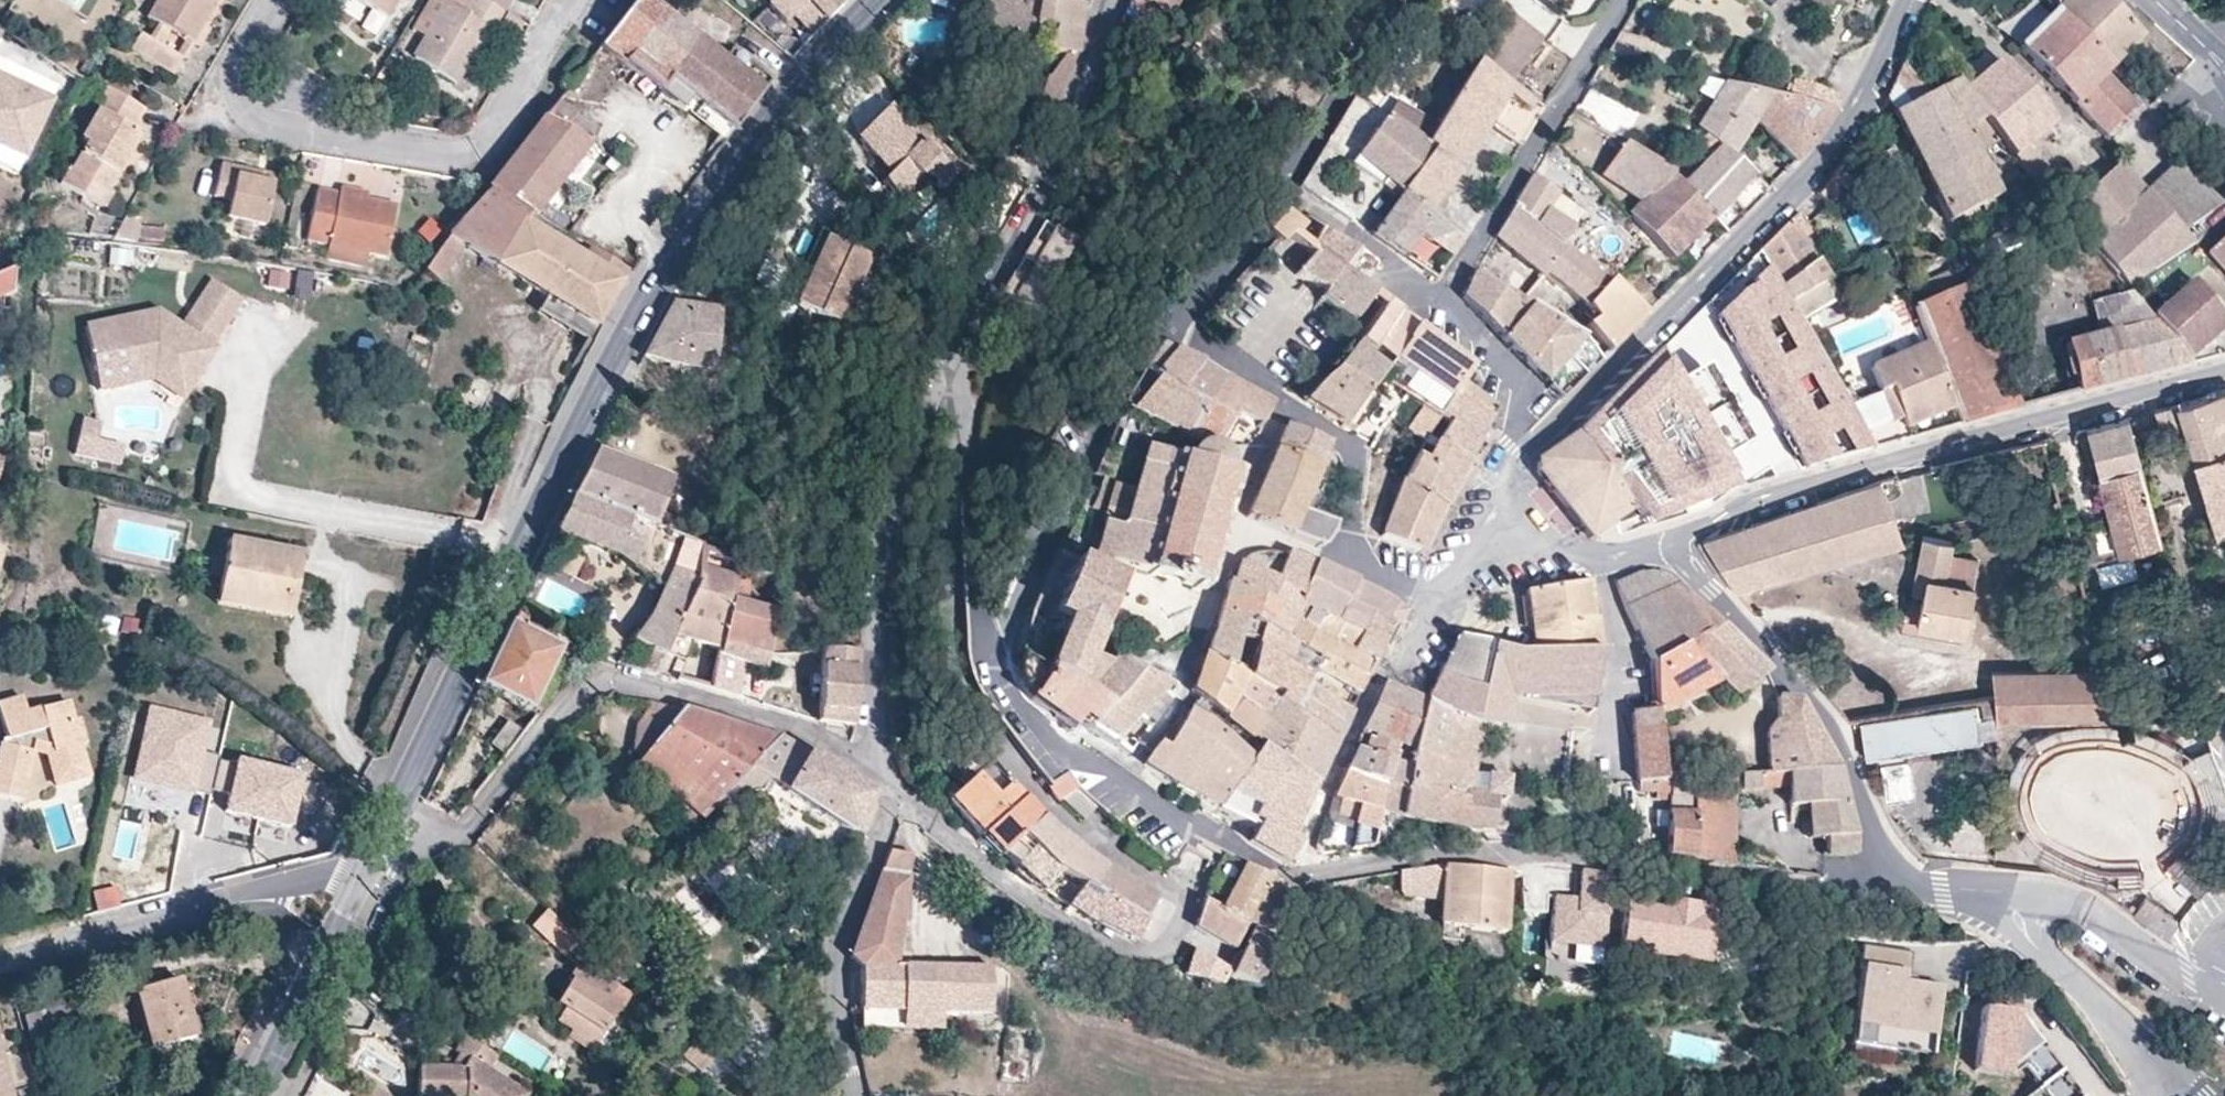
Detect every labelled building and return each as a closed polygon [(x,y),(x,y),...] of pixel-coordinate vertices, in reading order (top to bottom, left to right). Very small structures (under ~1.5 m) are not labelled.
[(214,0),(154,0),(146,14),(158,21),(168,27),(184,37),(190,40),(205,14),(214,0)] [(395,0),(359,0),(386,16),(395,0)] [(444,1),(442,0),(428,0),(410,30),(423,37),(444,1)] [(484,0),(445,0),(444,1),(423,37),(411,57),(454,82),(472,50),(486,27),(492,30),(503,12),(484,0)] [(503,12),(510,0),(484,0),(503,12)] [(668,17),(646,0),(636,0),(600,46),(642,78),(650,67),(667,80),(659,91),(689,113),(697,102),(713,114),(705,125),(726,141),(772,80),(732,50),(725,60),(668,17)] [(674,0),(646,0),(668,17),(678,3),(674,0)] [(769,5),(786,22),(794,15),(815,35),(843,6),(837,0),(775,0),(769,5)] [(1083,5),(1055,0),(990,0),(989,4),(981,42),(1031,50),(1032,48),(1077,54),(1083,5)] [(1147,0),(1129,0),(1123,20),(1157,40),(1172,14),(1147,0)] [(1180,0),(1147,0),(1172,14),(1180,0)] [(2054,10),(2110,65),(2142,33),(2110,0),(2064,0),(2054,10)] [(1497,34),(1510,16),(1500,9),(1487,27),(1497,34)] [(2110,65),(2054,10),(2053,10),(2018,47),(2104,135),(2132,106),(2101,74),(2110,65)] [(511,41),(522,22),(503,12),(492,30),(511,41)] [(197,44),(208,26),(205,24),(209,17),(205,14),(190,40),(191,41),(197,44)] [(1505,84),(1540,35),(1511,14),(1510,16),(1497,34),(1488,46),(1476,63),(1505,84)] [(158,42),(168,27),(158,21),(148,37),(158,42)] [(1488,46),(1497,34),(1487,27),(1484,25),(1476,37),(1488,46)] [(478,54),(492,30),(486,27),(472,50),(478,54)] [(1653,41),(1656,32),(1640,27),(1638,36),(1653,41)] [(1647,62),(1653,41),(1638,36),(1618,31),(1607,50),(1617,53),(1647,62)] [(182,57),(191,41),(190,40),(184,37),(175,52),(181,56),(182,57)] [(1985,120),(1962,94),(1914,37),(1886,99),(1950,222),(1996,197),(1974,154),(1970,145),(1962,131),(1977,124),(1985,120)] [(1605,73),(1617,53),(1607,50),(1596,69),(1605,73)] [(1046,132),(1076,57),(1066,56),(1050,78),(1043,95),(1036,93),(1032,106),(1037,108),(1030,126),(1046,132)] [(1476,63),(1474,61),(1454,94),(1439,118),(1436,124),(1425,142),(1432,148),(1401,190),(1427,210),(1459,167),(1486,122),(1519,145),(1539,109),(1505,84),(1476,63)] [(2055,123),(2001,61),(1962,94),(1985,120),(2002,141),(2015,156),(2029,146),(2055,123)] [(659,91),(667,80),(650,67),(642,78),(659,91)] [(50,99),(0,75),(0,145),(22,156),(50,99)] [(562,89),(567,83),(562,79),(557,85),(562,89)] [(1709,110),(1724,86),(1704,80),(1692,100),(1709,110)] [(1839,104),(1836,96),(1819,87),(1794,81),(1787,102),(1832,114),(1839,104)] [(130,128),(143,106),(104,83),(91,108),(95,110),(80,137),(86,141),(71,167),(67,165),(58,180),(102,205),(111,190),(107,187),(123,159),(118,157),(123,148),(134,130),(130,128)] [(1439,118),(1454,94),(1436,83),(1422,107),(1439,118)] [(1787,102),(1724,86),(1709,110),(1696,130),(1704,137),(1706,138),(1718,149),(1729,158),(1752,122),(1794,164),(1808,150),(1832,114),(1787,102)] [(1321,195),(1375,106),(1355,93),(1315,157),(1302,181),(1321,195)] [(1436,124),(1393,100),(1385,115),(1425,142),(1436,124)] [(526,213),(595,126),(552,101),(484,187),(488,189),(526,213)] [(713,114),(697,102),(689,113),(705,125),(713,114)] [(938,157),(890,108),(859,139),(892,172),(885,180),(896,191),(901,197),(925,172),(941,188),(959,171),(942,153),(938,157)] [(1401,190),(1432,148),(1425,142),(1385,115),(1355,155),(1350,162),(1382,183),(1386,178),(1401,190)] [(2002,141),(1985,120),(1977,124),(1984,138),(1970,145),(1974,154),(2002,141)] [(1984,138),(1977,124),(1962,131),(1970,145),(1984,138)] [(123,159),(139,133),(134,130),(123,148),(118,157),(123,159)] [(1693,149),(1704,137),(1696,130),(1692,133),(1684,142),(1693,149)] [(1703,164),(1718,149),(1706,138),(1704,137),(1693,149),(1689,152),(1703,164)] [(1671,177),(1659,166),(1623,144),(1601,176),(1641,203),(1646,198),(1650,198),(1671,177)] [(2055,175),(2029,146),(2015,156),(2040,188),(2055,175)] [(1766,193),(1729,158),(1718,149),(1703,164),(1681,187),(1712,219),(1726,234),(1766,193)] [(2219,203),(2176,160),(2144,190),(2182,230),(2219,203)] [(262,223),(271,181),(233,173),(235,165),(219,162),(212,193),(228,197),(224,215),(262,223)] [(2091,241),(2144,190),(2117,162),(2064,210),(2091,241)] [(273,173),(235,165),(233,173),(271,181),(273,173)] [(1830,206),(1853,178),(1842,167),(1819,195),(1830,206)] [(1561,241),(1583,209),(1532,174),(1495,235),(1542,275),(1545,270),(1566,245),(1561,241)] [(1681,187),(1671,177),(1650,198),(1646,198),(1641,203),(1629,215),(1672,260),(1712,219),(1681,187)] [(366,191),(338,185),(337,191),(365,197),(366,191)] [(395,203),(365,197),(337,191),(316,187),(306,237),(326,241),(323,255),(364,264),(367,250),(384,253),(395,203)] [(578,255),(521,221),(526,213),(488,189),(446,236),(422,270),(435,280),(460,245),(544,294),(595,324),(625,269),(583,245),(578,255)] [(1427,210),(1401,190),(1371,232),(1402,254),(1417,233),(1429,241),(1443,235),(1457,245),(1462,238),(1427,210)] [(2128,284),(2193,242),(2182,230),(2144,190),(2091,241),(2128,284)] [(888,215),(904,200),(901,197),(896,191),(888,199),(886,197),(878,205),(888,215)] [(1296,232),(1300,226),(1299,225),(1283,212),(1266,231),(1274,238),(1278,242),(1286,235),(1311,252),(1312,249),(1311,245),(1311,243),(1304,238),(1296,232)] [(1811,231),(1800,213),(1790,219),(1801,237),(1811,231)] [(1035,308),(1073,237),(1042,218),(1001,290),(1035,308)] [(1790,219),(1789,218),(1758,249),(1766,263),(1790,299),(1826,278),(1801,237),(1790,219)] [(1354,254),(1358,247),(1319,227),(1311,243),(1311,245),(1312,249),(1311,252),(1293,272),(1324,288),(1318,296),(1352,319),(1369,296),(1373,291),(1352,275),(1343,269),(1354,254)] [(1457,245),(1443,235),(1429,241),(1450,256),(1457,245)] [(2207,253),(2224,272),(2224,236),(2207,253)] [(850,303),(871,257),(828,237),(797,305),(839,324),(841,325),(850,303)] [(1607,280),(1566,245),(1545,270),(1586,304),(1607,280)] [(1877,252),(1873,245),(1864,251),(1867,258),(1877,252)] [(130,265),(130,249),(109,248),(108,264),(130,265)] [(1352,275),(1362,259),(1354,254),(1343,269),(1352,275)] [(1876,445),(1802,318),(1790,299),(1766,263),(1751,279),(1753,282),(1739,291),(1716,313),(1719,317),(1732,339),(1751,373),(1764,396),(1784,430),(1797,452),(1805,465),(1876,445)] [(12,307),(0,306),(1,295),(14,289),(16,264),(0,271),(0,332),(9,333),(12,307)] [(1528,304),(1472,271),(1461,296),(1500,336),(1528,304)] [(1959,291),(1951,272),(1920,284),(1927,304),(1959,291)] [(206,359),(196,352),(204,340),(209,343),(240,296),(211,277),(180,323),(156,308),(83,324),(90,356),(124,348),(129,373),(152,368),(166,377),(170,369),(190,383),(206,359)] [(1609,348),(1646,311),(1609,278),(1607,280),(1586,304),(1595,317),(1586,323),(1609,348)] [(1802,318),(1837,297),(1826,278),(1790,299),(1802,318)] [(2194,281),(2153,317),(2157,321),(2189,358),(2224,327),(2224,318),(2194,281)] [(2018,409),(1969,287),(1959,291),(1927,304),(1915,309),(1928,344),(1954,409),(1960,423),(2018,409)] [(1385,300),(1373,291),(1369,296),(1381,304),(1385,300)] [(2157,321),(2153,317),(2131,292),(2091,303),(2100,336),(2157,321)] [(595,324),(544,294),(536,310),(590,342),(598,326),(595,324)] [(714,366),(720,305),(672,299),(642,353),(686,364),(714,366)] [(1085,307),(1073,299),(1066,309),(1078,317),(1085,307)] [(1387,326),(1397,311),(1398,309),(1385,300),(1381,304),(1360,334),(1373,345),(1377,340),(1387,326)] [(864,335),(874,314),(850,303),(841,325),(839,324),(837,330),(848,335),(850,329),(864,335)] [(1525,361),(1558,323),(1528,304),(1500,336),(1525,361)] [(1391,360),(1417,323),(1398,309),(1397,311),(1387,326),(1377,340),(1373,345),(1391,360)] [(791,318),(772,310),(768,319),(787,327),(791,318)] [(1732,339),(1719,317),(1713,320),(1726,342),(1732,339)] [(2189,358),(2157,321),(2100,336),(2067,344),(2080,392),(2193,363),(2189,358)] [(1455,386),(1470,363),(1417,323),(1391,360),(1384,368),(1378,376),(1404,394),(1421,405),(1406,427),(1423,437),(1424,434),(1435,415),(1436,414),(1455,386)] [(1597,361),(1581,338),(1558,323),(1525,361),(1560,397),(1597,361)] [(1367,391),(1378,376),(1384,368),(1391,360),(1373,345),(1360,334),(1356,339),(1334,365),(1317,378),(1302,397),(1353,428),(1372,394),(1367,391)] [(206,359),(214,346),(209,343),(204,340),(196,352),(206,359)] [(1207,404),(1226,376),(1221,373),(1201,361),(1162,343),(1146,365),(1127,397),(1130,403),(1130,407),(1191,432),(1203,411),(1207,404)] [(1954,409),(1928,344),(1871,367),(1881,392),(1890,388),(1903,418),(1907,428),(1915,425),(1954,409)] [(166,377),(152,368),(129,373),(124,348),(90,356),(98,388),(152,376),(181,397),(190,383),(170,369),(166,377)] [(1581,438),(1660,359),(1655,350),(1574,430),(1581,438)] [(1718,457),(1673,381),(1660,359),(1581,438),(1634,505),(1639,512),(1728,474),(1718,457)] [(1746,441),(1701,364),(1673,381),(1718,457),(1746,441)] [(1764,396),(1751,373),(1746,376),(1759,399),(1764,396)] [(1274,402),(1226,376),(1207,404),(1203,411),(1191,432),(1218,443),(1238,409),(1263,422),(1274,402)] [(1491,413),(1455,386),(1436,414),(1476,439),(1491,413)] [(2176,401),(2181,419),(2194,460),(2224,451),(2224,387),(2176,401)] [(1903,418),(1890,388),(1881,392),(1892,423),(1903,418)] [(2181,419),(2176,401),(2153,407),(2158,425),(2181,419)] [(1476,439),(1436,414),(1435,415),(1424,434),(1467,458),(1476,439)] [(2162,542),(2127,415),(2085,426),(2111,521),(2117,547),(2119,553),(2162,542)] [(94,460),(98,442),(102,424),(83,420),(74,455),(94,460)] [(1317,466),(1329,441),(1283,422),(1243,514),(1286,533),(1319,545),(1329,531),(1331,521),(1308,513),(1298,509),(1317,466)] [(1919,434),(1915,425),(1907,428),(1910,437),(1919,434)] [(1634,505),(1581,438),(1574,430),(1534,457),(1534,468),(1589,534),(1634,505)] [(1797,452),(1784,430),(1779,433),(1792,454),(1797,452)] [(1442,504),(1467,458),(1424,434),(1423,437),(1414,453),(1402,476),(1442,504)] [(1203,584),(1236,468),(1224,465),(1223,456),(1220,448),(1215,443),(1207,441),(1193,443),(1184,454),(1170,450),(1139,566),(1146,568),(1145,570),(1151,571),(1151,570),(1197,584),(1197,583),(1203,584)] [(120,466),(124,449),(98,442),(94,460),(120,466)] [(1139,566),(1170,450),(1142,442),(1130,484),(1119,525),(1098,519),(1089,551),(1126,562),(1139,566)] [(654,522),(670,476),(592,448),(570,492),(629,514),(654,522)] [(2194,460),(2216,531),(2220,529),(2224,528),(2224,451),(2194,460)] [(1308,513),(1328,470),(1317,466),(1298,509),(1308,513)] [(1646,521),(1734,484),(1728,474),(1639,512),(1646,521)] [(1422,550),(1442,504),(1402,476),(1381,532),(1422,550)] [(1119,525),(1130,484),(1110,478),(1098,519),(1119,525)] [(1902,541),(1880,478),(1703,539),(1735,589),(1902,541)] [(698,538),(654,522),(629,514),(570,492),(552,528),(613,550),(644,572),(649,557),(671,566),(662,585),(650,612),(633,636),(652,645),(663,650),(672,631),(673,627),(679,614),(691,588),(692,585),(693,577),(697,545),(698,538)] [(2062,508),(2059,497),(2041,502),(2044,513),(2062,508)] [(2117,547),(2111,521),(2091,526),(2098,552),(2117,547)] [(1963,630),(1977,557),(1949,552),(1951,539),(1921,533),(1914,573),(1925,575),(1922,592),(1916,622),(1963,630)] [(295,582),(301,550),(226,537),(223,554),(210,552),(207,569),(220,571),(217,588),(262,596),(263,592),(286,596),(288,581),(295,582)] [(720,641),(730,596),(740,557),(697,545),(693,577),(692,585),(691,588),(679,614),(673,627),(672,631),(691,636),(719,643),(720,641)] [(1294,617),(1316,563),(1313,561),(1285,549),(1284,554),(1273,578),(1239,561),(1235,571),(1230,569),(1226,580),(1232,582),(1238,585),(1258,595),(1294,617)] [(1273,578),(1284,554),(1277,551),(1266,550),(1253,551),(1244,555),(1239,561),(1273,578)] [(1126,562),(1089,551),(1086,557),(1122,572),(1126,562)] [(1105,612),(1122,572),(1086,557),(1076,553),(1053,607),(1067,613),(1056,637),(1047,662),(1077,676),(1088,650),(1094,635),(1105,612)] [(662,585),(671,566),(649,557),(644,572),(662,585)] [(1333,620),(1354,580),(1349,578),(1316,563),(1294,617),(1281,637),(1294,644),(1300,647),(1311,628),(1331,639),(1338,622),(1333,620)] [(1717,622),(1666,573),(1659,571),(1648,568),(1639,570),(1649,592),(1622,604),(1650,659),(1681,642),(1690,636),(1707,628),(1717,622)] [(1649,592),(1639,570),(1613,579),(1622,604),(1649,592)] [(1922,592),(1925,575),(1914,573),(1910,590),(1922,592)] [(1294,617),(1258,595),(1238,585),(1232,582),(1226,580),(1223,593),(1219,607),(1226,610),(1240,616),(1262,625),(1281,637),(1294,617)] [(1390,644),(1407,608),(1354,580),(1333,620),(1338,622),(1331,639),(1311,628),(1300,647),(1314,657),(1319,660),(1315,669),(1358,693),(1383,640),(1390,644)] [(289,614),(295,582),(288,581),(286,596),(263,592),(262,596),(217,588),(215,600),(289,614)] [(1594,618),(1589,582),(1527,591),(1527,597),(1532,628),(1535,650),(1600,649),(1597,622),(1594,618)] [(764,664),(776,607),(730,596),(720,641),(739,645),(737,656),(742,657),(764,664)] [(1532,628),(1527,597),(1520,598),(1524,626),(1532,628)] [(1249,666),(1253,647),(1285,664),(1294,644),(1281,637),(1262,625),(1240,616),(1226,610),(1219,607),(1214,626),(1192,690),(1223,716),(1245,679),(1247,676),(1249,666)] [(558,637),(520,619),(516,627),(554,645),(558,637)] [(525,706),(554,645),(516,627),(505,622),(476,683),(525,706)] [(1767,669),(1717,622),(1707,628),(1690,636),(1681,642),(1718,678),(1734,693),(1767,669)] [(684,657),(691,636),(672,631),(663,650),(681,656),(684,657)] [(1481,691),(1491,644),(1459,636),(1438,676),(1481,691)] [(736,691),(742,657),(737,656),(739,645),(720,641),(719,643),(718,650),(711,684),(736,691)] [(1718,678),(1681,642),(1650,659),(1655,707),(1655,711),(1718,678)] [(1315,669),(1319,660),(1314,657),(1300,647),(1294,644),(1285,664),(1310,678),(1312,675),(1315,669)] [(1593,699),(1600,649),(1535,650),(1517,650),(1491,644),(1481,691),(1438,676),(1424,703),(1480,726),(1483,713),(1489,713),(1491,718),(1496,722),(1500,722),(1504,721),(1507,718),(1509,716),(1509,711),(1507,706),(1508,702),(1509,698),(1593,699)] [(654,668),(663,650),(652,645),(641,665),(654,668)] [(1118,690),(1127,680),(1133,673),(1137,667),(1140,663),(1125,656),(1123,652),(1116,649),(1111,651),(1109,657),(1088,650),(1077,676),(1047,662),(1014,645),(1013,649),(1018,651),(1015,659),(1015,675),(1020,685),(1028,696),(1069,723),(1074,716),(1086,723),(1107,698),(1108,700),(1118,690)] [(1310,678),(1285,664),(1253,647),(1249,666),(1247,676),(1279,693),(1277,697),(1303,714),(1322,726),(1338,736),(1350,709),(1322,692),(1308,683),(1310,678)] [(856,724),(860,650),(824,649),(820,720),(856,724)] [(1150,697),(1159,686),(1169,676),(1171,669),(1147,659),(1144,665),(1140,663),(1137,667),(1133,673),(1127,680),(1118,690),(1108,700),(1107,698),(1086,723),(1108,737),(1116,729),(1132,712),(1134,710),(1137,708),(1150,697)] [(2119,720),(2105,668),(1991,669),(1993,696),(1995,714),(1995,722),(2119,720)] [(1327,683),(1312,675),(1310,678),(1308,683),(1322,692),(1327,683)] [(1265,714),(1277,697),(1279,693),(1247,676),(1245,679),(1223,716),(1249,736),(1265,714)] [(1412,747),(1423,707),(1424,703),(1400,693),(1381,685),(1353,749),(1392,762),(1408,767),(1410,758),(1412,747)] [(1157,709),(1168,694),(1159,686),(1150,697),(1137,708),(1134,710),(1132,712),(1146,722),(1157,709)] [(76,715),(71,717),(66,698),(25,710),(20,694),(0,700),(0,716),(5,736),(0,737),(0,794),(18,798),(30,747),(32,740),(49,745),(56,767),(83,759),(78,742),(84,741),(76,715)] [(1837,766),(1797,696),(1775,695),(1776,718),(1771,719),(1768,722),(1764,729),(1766,770),(1837,766)] [(1995,714),(1993,696),(1979,698),(1982,716),(1995,714)] [(1322,726),(1303,714),(1277,697),(1265,714),(1249,736),(1250,737),(1253,732),(1267,742),(1280,721),(1297,728),(1292,739),(1328,757),(1338,736),(1322,726)] [(1591,714),(1593,699),(1509,698),(1508,702),(1511,702),(1591,714)] [(1981,738),(1976,701),(1860,718),(1865,756),(1878,754),(1903,750),(1981,738)] [(1511,704),(1511,702),(1508,702),(1507,706),(1509,711),(1509,716),(1507,718),(1504,721),(1500,722),(1496,722),(1491,718),(1489,713),(1483,713),(1480,726),(1521,728),(1511,704)] [(641,758),(682,709),(651,703),(635,725),(632,751),(641,758)] [(1406,783),(1466,794),(1468,785),(1470,774),(1480,726),(1424,703),(1423,707),(1412,747),(1410,758),(1408,767),(1406,783)] [(221,759),(222,754),(204,750),(211,719),(152,706),(135,777),(196,790),(196,788),(213,792),(214,788),(221,759)] [(1251,757),(1207,719),(1188,707),(1178,723),(1165,744),(1158,740),(1152,749),(1150,751),(1140,764),(1180,789),(1217,806),(1251,757)] [(1661,777),(1655,711),(1655,707),(1631,709),(1637,779),(1661,777)] [(715,802),(777,736),(682,709),(641,758),(636,764),(673,795),(683,803),(700,818),(715,802)] [(1165,744),(1178,723),(1175,720),(1158,740),(1165,744)] [(505,755),(522,732),(508,721),(490,745),(505,755)] [(1328,757),(1292,739),(1297,728),(1280,721),(1267,742),(1264,745),(1316,783),(1328,757)] [(2220,773),(2209,746),(2193,753),(2155,734),(2133,726),(2111,722),(2081,723),(2059,726),(2031,738),(2020,751),(2009,771),(2005,788),(2006,806),(2010,823),(2017,838),(2036,858),(2056,868),(2082,879),(2117,887),(2140,886),(2140,871),(2119,872),(2094,868),(2063,856),(2043,844),(2034,836),(2028,827),(2020,808),(2018,797),(2023,775),(2028,765),(2035,755),(2040,750),(2050,745),(2061,741),(2083,737),(2107,737),(2130,741),(2152,749),(2180,765),(2194,782),(2198,794),(2201,810),(2200,827),(2198,833),(2187,848),(2166,866),(2198,896),(2224,868),(2224,867),(2205,848),(2209,840),(2219,840),(2219,831),(2224,831),(2224,790),(2220,773)] [(1267,742),(1253,732),(1250,737),(1259,744),(1260,743),(1261,742),(1264,745),(1267,742)] [(876,794),(810,753),(777,736),(715,802),(725,811),(741,794),(761,792),(762,791),(769,780),(774,783),(787,791),(786,792),(852,833),(854,829),(865,836),(877,805),(871,802),(876,794)] [(87,772),(83,759),(56,767),(49,745),(32,740),(30,747),(45,752),(54,781),(87,772)] [(1316,783),(1264,745),(1261,742),(1260,743),(1259,744),(1251,757),(1217,806),(1241,820),(1256,827),(1250,839),(1287,860),(1300,839),(1291,834),(1316,783)] [(1384,787),(1392,762),(1353,749),(1345,772),(1363,779),(1384,787)] [(2079,779),(2078,763),(2121,761),(2120,749),(2047,753),(2048,780),(2079,779)] [(1914,793),(1908,756),(1904,756),(1903,750),(1878,754),(1885,798),(1914,793)] [(221,759),(214,788),(231,792),(226,810),(262,818),(275,763),(239,755),(237,762),(221,759)] [(1005,779),(991,762),(976,776),(991,791),(1005,779)] [(1400,818),(1406,783),(1408,767),(1392,762),(1384,787),(1380,811),(1373,841),(1372,847),(1373,846),(1390,844),(1389,828),(1386,828),(1389,815),(1400,818)] [(275,763),(262,818),(298,826),(302,809),(317,812),(324,783),(308,779),(310,771),(275,763)] [(1853,834),(1837,766),(1766,770),(1765,770),(1738,771),(1739,787),(1787,784),(1788,803),(1803,802),(1815,802),(1817,836),(1823,835),(1823,854),(1847,854),(1855,852),(1853,834)] [(974,776),(967,769),(956,780),(962,787),(974,776)] [(1380,811),(1384,787),(1363,779),(1345,772),(1333,798),(1341,800),(1361,806),(1380,811)] [(1731,787),(1732,772),(1719,773),(1694,774),(1692,810),(1691,857),(1729,863),(1731,787)] [(1076,787),(1067,773),(1050,785),(1059,799),(1061,798),(1076,787)] [(1507,790),(1508,778),(1470,774),(1468,785),(1507,790)] [(1692,810),(1694,774),(1669,777),(1669,797),(1669,809),(1692,810)] [(982,833),(1024,795),(1011,781),(995,796),(991,791),(976,776),(974,776),(962,787),(959,790),(950,798),(982,833)] [(1669,797),(1669,777),(1661,777),(1637,779),(1637,788),(1653,788),(1653,797),(1669,797)] [(767,794),(774,783),(769,780),(762,791),(767,794)] [(959,790),(951,781),(942,790),(950,798),(959,790)] [(1466,794),(1406,783),(1400,818),(1451,829),(1482,831),(1492,832),(1496,798),(1496,796),(1466,794)] [(1506,800),(1507,790),(1468,785),(1466,794),(1496,796),(1496,798),(1506,800)] [(1096,804),(1076,787),(1061,798),(1085,818),(1096,804)] [(683,803),(673,795),(662,809),(688,830),(700,818),(683,803)] [(1002,852),(1042,814),(1024,795),(982,833),(1001,853),(1002,852)] [(1358,821),(1361,806),(1341,800),(1336,814),(1358,821)] [(1817,836),(1815,802),(1803,802),(1805,837),(1817,836)] [(1373,841),(1380,811),(1361,806),(1358,821),(1352,850),(1372,847),(1373,841)] [(1665,826),(1665,809),(1656,809),(1655,826),(1665,826)] [(1691,857),(1692,810),(1669,809),(1665,809),(1665,826),(1664,853),(1691,857)] [(1106,866),(1056,828),(1042,814),(1002,852),(1017,865),(1034,846),(1036,848),(1051,865),(1053,866),(1059,869),(1060,870),(1084,883),(1094,887),(1106,866)] [(1059,869),(1053,866),(1051,865),(1036,848),(1034,846),(1017,865),(1021,870),(1042,888),(1060,870),(1059,869)] [(894,965),(911,853),(888,850),(849,955),(861,966),(860,1010),(867,1010),(902,1010),(989,1011),(990,965),(894,965)] [(1259,899),(1272,875),(1244,862),(1220,906),(1202,897),(1193,924),(1230,946),(1243,921),(1255,897),(1259,899)] [(1439,896),(1443,863),(1396,870),(1397,892),(1439,896)] [(1501,931),(1507,869),(1443,863),(1439,896),(1434,938),(1455,941),(1457,926),(1501,931)] [(1156,896),(1106,866),(1094,887),(1144,917),(1156,896)] [(1575,896),(1578,870),(1576,870),(1569,869),(1566,895),(1575,896)] [(1598,948),(1607,873),(1578,870),(1575,896),(1566,895),(1552,894),(1545,942),(1598,948)] [(1296,887),(1272,875),(1259,899),(1255,897),(1243,921),(1251,924),(1270,932),(1279,904),(1286,908),(1296,887)] [(1144,917),(1094,887),(1084,883),(1066,906),(1092,923),(1095,919),(1136,940),(1146,919),(1144,917)] [(687,884),(674,894),(707,937),(720,927),(687,884)] [(122,906),(117,886),(94,891),(99,911),(122,906)] [(2146,896),(2133,914),(2167,937),(2180,919),(2146,896)] [(1682,911),(1684,902),(1667,899),(1666,908),(1682,911)] [(1702,960),(1709,905),(1684,902),(1682,911),(1666,908),(1621,902),(1615,947),(1702,960)] [(561,955),(578,938),(546,907),(529,923),(561,955)] [(1255,986),(1270,932),(1251,924),(1227,972),(1255,986)] [(1596,971),(1598,948),(1545,942),(1540,941),(1539,956),(1543,960),(1596,971)] [(1935,1034),(1941,991),(1915,987),(1904,985),(1906,972),(1910,973),(1913,953),(1863,946),(1859,968),(1862,969),(1851,1044),(1894,1050),(1898,1028),(1935,1034)] [(1226,969),(1191,948),(1178,982),(1195,988),(1199,976),(1215,982),(1218,984),(1226,969)] [(583,958),(576,951),(569,959),(575,966),(583,958)] [(621,1013),(632,995),(582,965),(580,969),(576,967),(568,979),(571,981),(557,1003),(565,1008),(557,1020),(572,1029),(597,1044),(617,1011),(621,1013)] [(1915,987),(1917,974),(1910,973),(1906,972),(1904,985),(1915,987)] [(1211,993),(1215,982),(1199,976),(1195,988),(1211,993)] [(195,1039),(179,980),(136,992),(152,1051),(195,1039)] [(74,1004),(69,987),(23,1000),(28,1017),(74,1004)] [(86,1027),(79,1003),(74,1004),(28,1017),(24,1019),(31,1043),(86,1027)] [(2040,1084),(2063,1067),(2019,1010),(1982,1005),(1975,1060),(2012,1064),(2021,1058),(2024,1063),(2040,1084)] [(902,1024),(902,1010),(867,1010),(868,1024),(902,1024)] [(756,1051),(730,1028),(714,1046),(740,1069),(756,1051)] [(1931,1056),(1935,1034),(1898,1028),(1894,1050),(1931,1056)] [(597,1044),(572,1029),(567,1038),(592,1053),(597,1044)] [(488,1070),(497,1055),(465,1035),(455,1051),(459,1054),(469,1060),(463,1068),(451,1068),(419,1067),(418,1095),(526,1095),(527,1095),(488,1070)] [(714,1057),(695,1042),(683,1056),(701,1072),(714,1057)] [(463,1068),(469,1060),(459,1054),(451,1068),(463,1068)] [(0,1056),(0,1095),(11,1095),(0,1056)] [(2009,1075),(2024,1063),(2021,1058),(2012,1064),(1975,1060),(1974,1070),(2009,1075)] [(2040,1084),(2049,1095),(2084,1095),(2063,1067),(2040,1084)] [(389,1095),(361,1078),(352,1093),(357,1095),(389,1095)]
